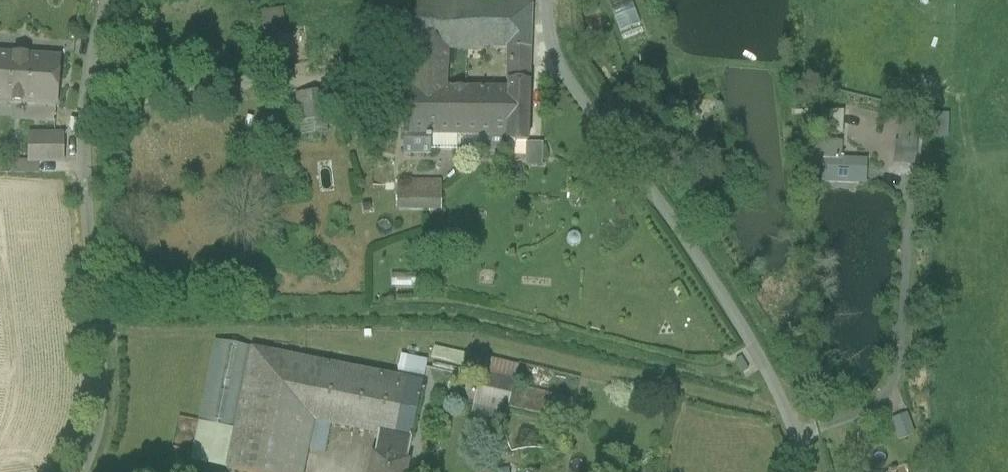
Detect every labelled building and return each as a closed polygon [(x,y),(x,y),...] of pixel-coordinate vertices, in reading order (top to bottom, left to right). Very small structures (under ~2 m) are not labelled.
[(531,4),(414,3),(413,50),(447,50),(507,51),(530,51),(531,4)] [(616,17),(620,28),(639,22),(635,10),(616,17)] [(447,50),(413,50),(412,66),(447,66),(447,50)] [(530,51),(507,51),(507,67),(529,66),(530,51)] [(0,54),(0,102),(55,106),(59,58),(0,54)] [(447,66),(412,66),(411,88),(446,89),(447,66)] [(529,66),(507,67),(508,84),(529,84),(529,66)] [(508,90),(464,89),(462,136),(486,137),(486,151),(506,152),(506,144),(526,144),(527,144),(529,84),(508,84),(508,90)] [(446,89),(411,88),(410,127),(404,127),(403,155),(430,155),(430,141),(430,140),(431,136),(462,136),(464,89),(446,89)] [(324,93),(298,95),(300,124),(327,122),(324,93)] [(817,132),(840,133),(840,110),(818,110),(817,132)] [(931,113),(930,137),(947,137),(947,113),(931,113)] [(912,118),(900,118),(900,126),(904,127),(901,164),(919,167),(922,121),(912,120),(912,118)] [(327,122),(300,124),(301,137),(328,135),(327,122)] [(62,136),(29,136),(29,162),(62,163),(62,136)] [(842,144),(819,142),(816,175),(859,180),(862,163),(841,161),(842,144)] [(527,144),(526,144),(525,165),(542,166),(543,144),(527,144)] [(424,187),(408,186),(407,209),(424,209),(424,187)] [(440,188),(424,187),(424,209),(440,210),(440,188)] [(253,349),(214,341),(197,423),(236,431),(252,350),(253,349)] [(433,345),(430,357),(461,365),(464,353),(433,345)] [(252,350),(236,431),(228,469),(240,471),(301,471),(322,370),(323,364),(252,350)] [(461,374),(484,380),(509,386),(514,363),(466,352),(461,374)] [(404,380),(422,384),(426,363),(400,358),(395,384),(403,386),(404,380)] [(388,383),(322,370),(311,421),(378,434),(388,383)] [(395,384),(388,383),(378,434),(411,441),(422,384),(404,380),(403,386),(395,384)] [(484,380),(479,401),(510,409),(568,423),(573,401),(509,386),(484,380)] [(510,409),(479,401),(475,416),(507,424),(510,409)] [(236,431),(197,423),(190,462),(228,469),(236,431)] [(378,434),(373,457),(370,471),(405,471),(407,464),(406,464),(411,441),(378,434)]
